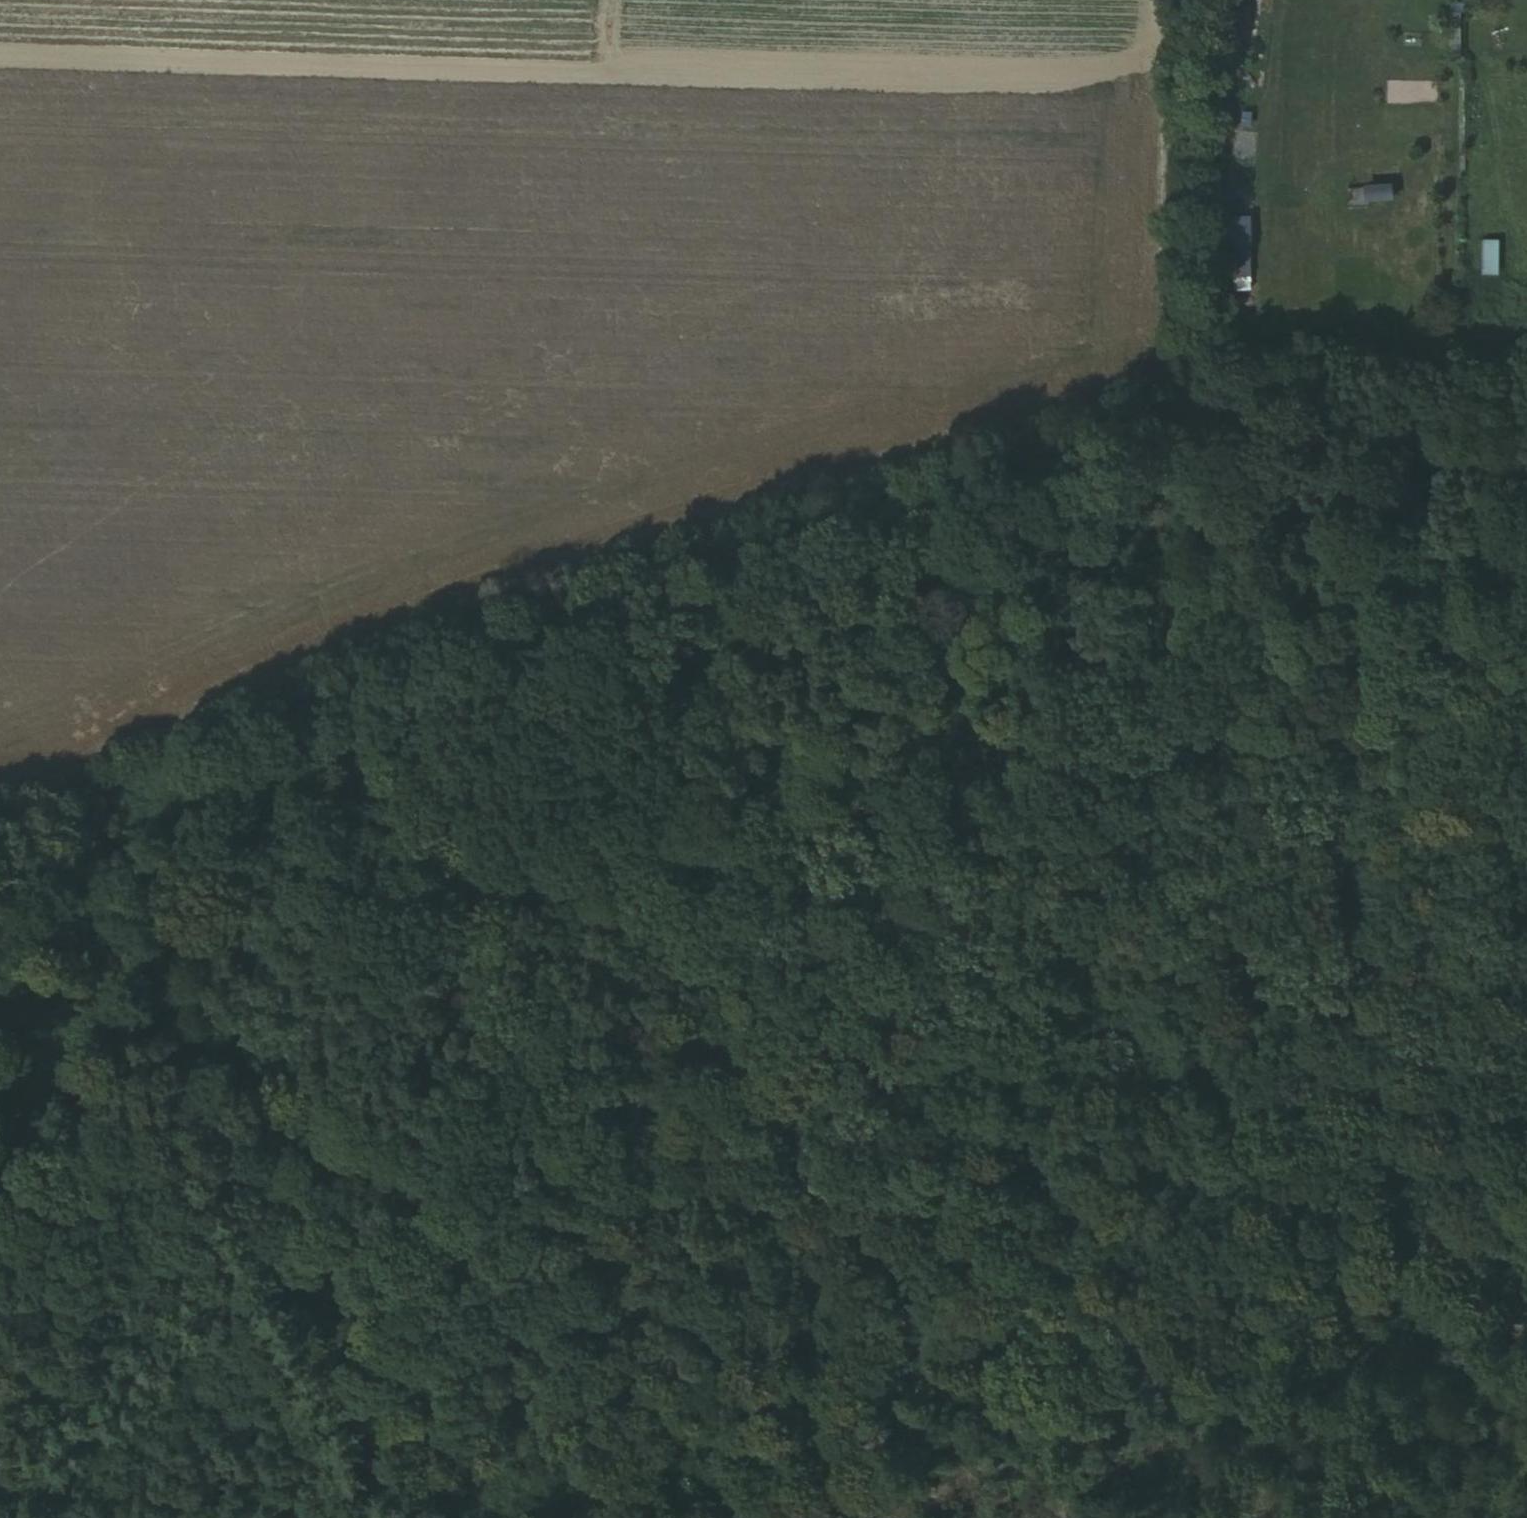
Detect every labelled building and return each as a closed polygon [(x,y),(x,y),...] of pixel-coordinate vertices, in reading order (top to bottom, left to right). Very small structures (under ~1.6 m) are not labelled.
[(1224,217),(1222,284),(1250,285),(1252,218),(1224,217)]
